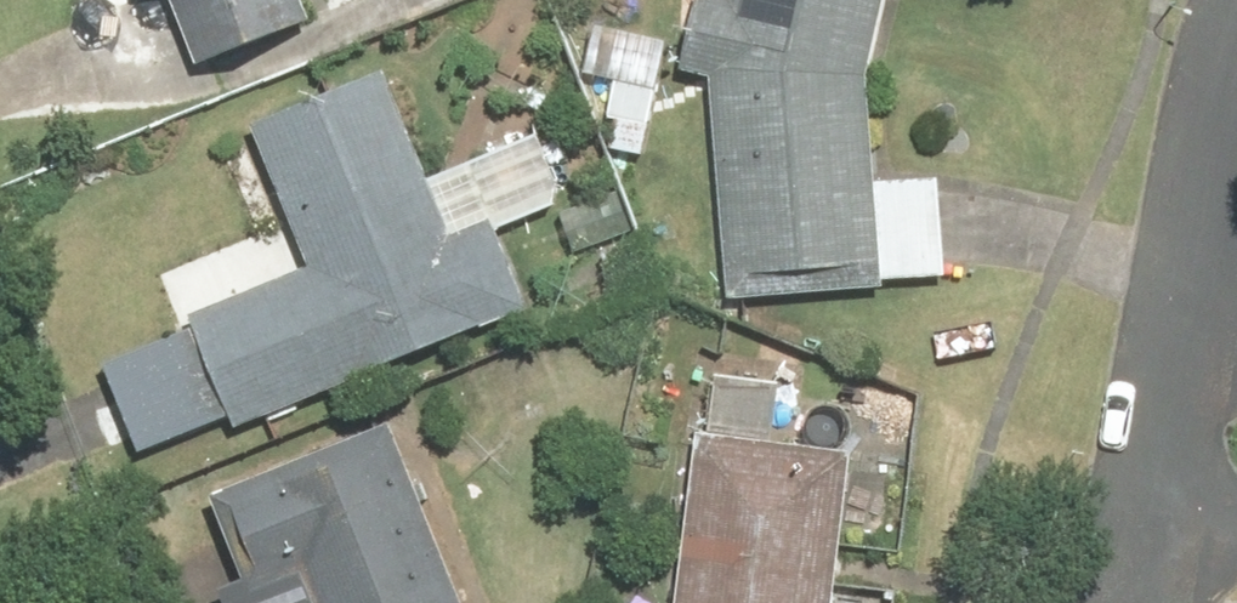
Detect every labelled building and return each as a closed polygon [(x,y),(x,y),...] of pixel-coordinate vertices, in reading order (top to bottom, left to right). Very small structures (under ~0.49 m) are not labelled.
[(318,0),(180,0),(203,59),(323,13),(318,0)] [(893,0),(702,0),(685,68),(713,71),(733,287),(961,266),(953,174),(885,174),(882,62),(893,0)] [(599,21),(589,68),(623,75),(608,145),(651,154),(676,37),(599,21)] [(316,262),(200,310),(206,325),(242,412),(248,428),(543,308),(509,224),(580,195),(553,129),(440,175),(396,67),(259,123),(316,262)] [(638,230),(615,184),(559,211),(582,257),(638,230)] [(206,325),(116,362),(151,449),(242,412),(206,325)] [(223,492),(255,573),(229,583),(237,602),(478,602),(406,421),(223,492)] [(703,432),(682,602),(848,602),(867,453),(703,432)]
